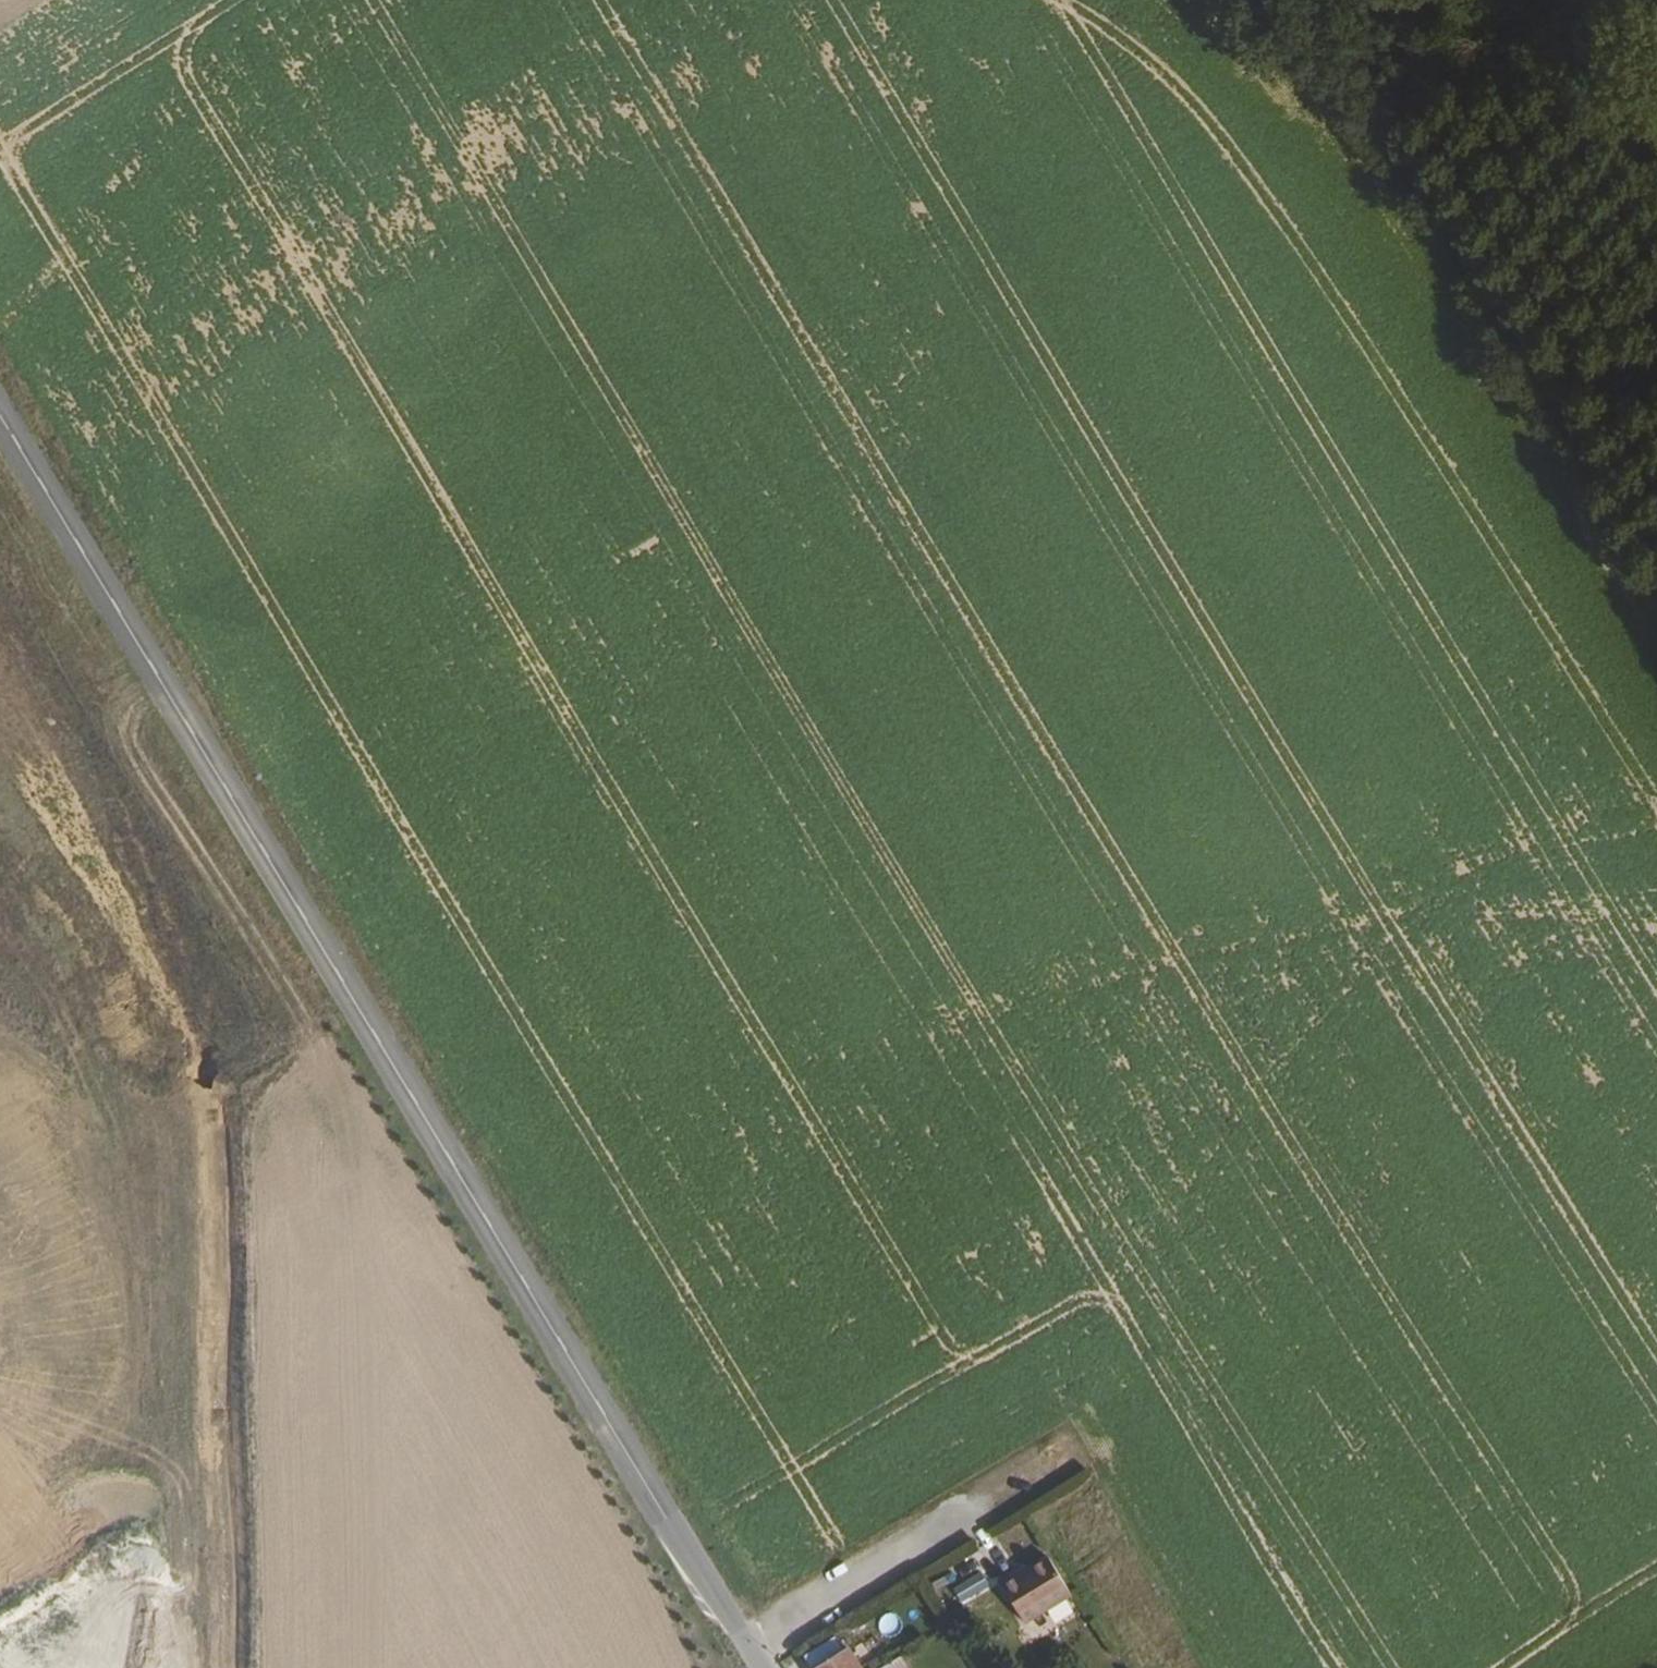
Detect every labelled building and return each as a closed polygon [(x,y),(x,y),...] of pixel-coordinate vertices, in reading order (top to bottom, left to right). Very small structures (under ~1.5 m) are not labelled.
[(1055,1567),(1033,1580),(1022,1587),(1020,1584),(1003,1593),(1028,1635),(1077,1607),(1055,1567)] [(1022,1587),(1033,1580),(1032,1576),(1020,1584),(1022,1587)] [(822,1667),(916,1667),(900,1644),(868,1664),(856,1645),(851,1648),(841,1634),(813,1654),(822,1667)]
